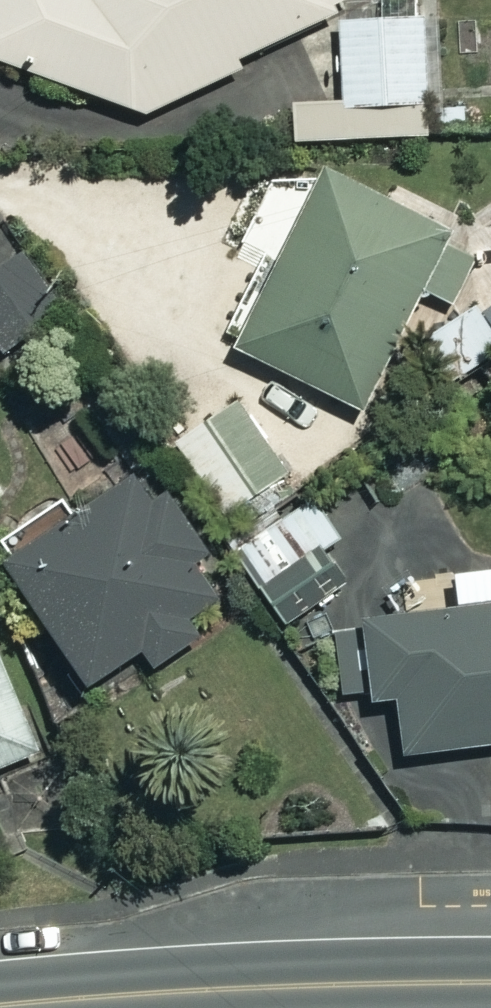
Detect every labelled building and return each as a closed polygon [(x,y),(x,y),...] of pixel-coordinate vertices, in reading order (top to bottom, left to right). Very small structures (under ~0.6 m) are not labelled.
[(144,110),(237,67),(233,57),(349,3),(347,0),(0,0),(0,59),(144,110)] [(422,13),(339,18),(344,104),(427,99),(422,13)] [(445,226),(324,167),(237,347),(279,367),(262,401),(341,439),(445,226)] [(3,259),(0,254),(0,345),(59,314),(24,248),(3,259)] [(473,303),(427,332),(456,377),(490,355),(490,331),(473,303)] [(291,476),(233,396),(176,437),(234,517),(291,476)] [(216,590),(141,466),(2,550),(82,683),(140,648),(149,662),(191,637),(177,614),(216,590)] [(337,534),(313,496),(265,527),(289,565),(337,534)] [(453,571),(457,607),(358,618),(368,699),(394,696),(401,752),(490,742),(490,567),(453,571)] [(0,663),(0,767),(36,753),(0,663)]
